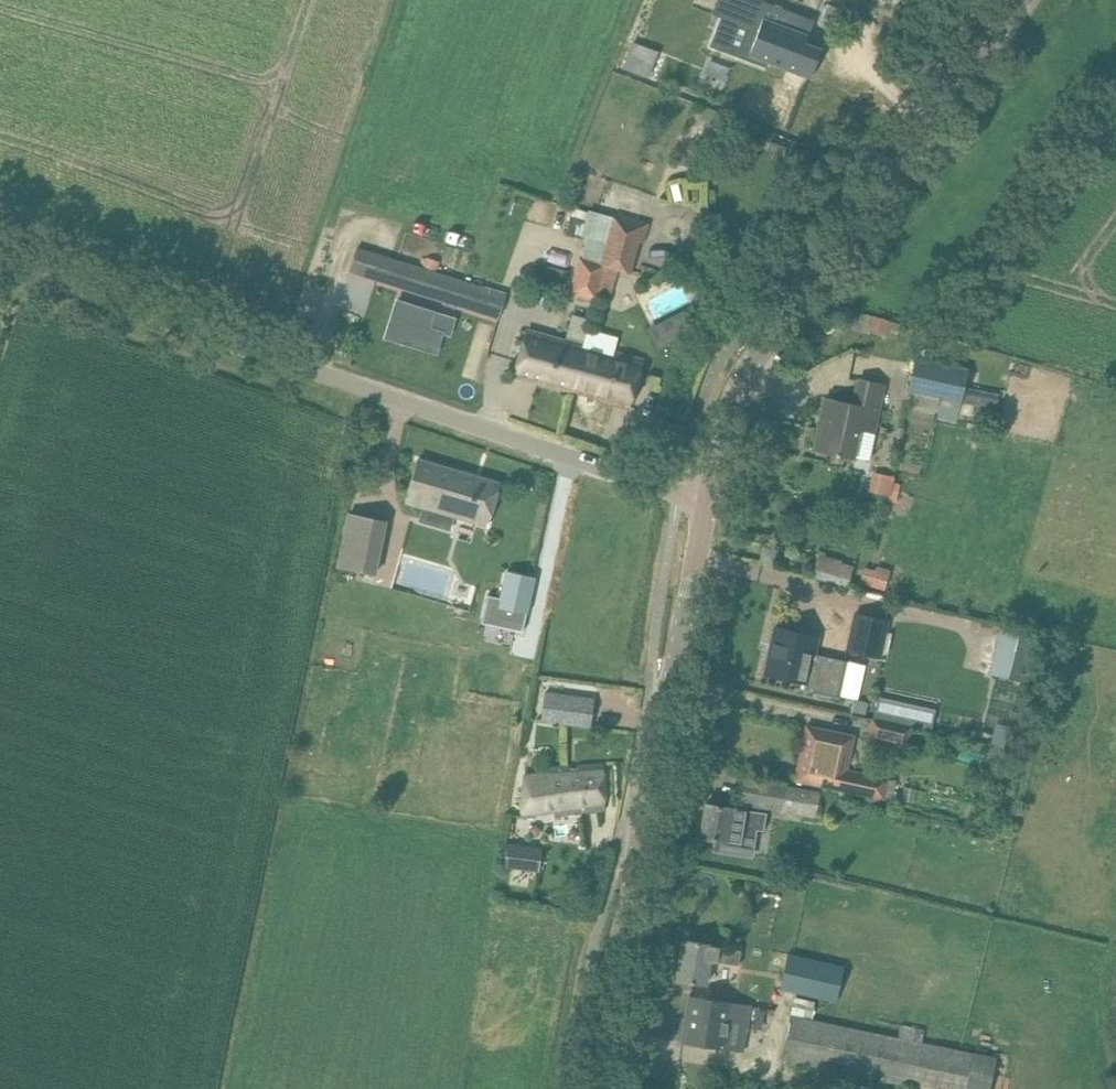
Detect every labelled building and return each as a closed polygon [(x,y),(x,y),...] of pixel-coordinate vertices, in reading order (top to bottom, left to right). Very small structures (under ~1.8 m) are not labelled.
[(710,47),(738,57),(741,52),(810,78),(821,49),(800,41),(803,33),(766,19),(771,5),(759,0),(718,0),(713,13),(721,16),(710,47)] [(879,14),(886,0),(849,0),(879,14)] [(839,23),(844,10),(827,4),(822,17),(839,23)] [(644,61),(627,55),(623,67),(648,77),(657,53),(648,49),(644,61)] [(615,214),(607,241),(587,236),(582,257),(578,256),(569,293),(597,300),(599,292),(611,295),(618,269),(630,273),(639,242),(643,243),(649,223),(615,214)] [(390,257),(383,280),(499,317),(506,293),(435,271),(422,267),(390,257)] [(425,257),(422,267),(435,271),(438,261),(425,257)] [(397,301),(385,337),(436,353),(443,332),(449,334),(454,318),(434,312),(397,301)] [(865,311),(861,327),(895,337),(899,321),(865,311)] [(519,354),(514,376),(566,390),(578,347),(582,348),(590,321),(573,316),(565,343),(525,332),(519,354)] [(578,347),(566,390),(597,398),(597,400),(630,409),(643,360),(618,354),(614,352),(613,356),(582,348),(578,347)] [(961,401),(964,387),(968,368),(916,357),(909,391),(942,398),(961,401)] [(839,457),(839,456),(852,458),(858,429),(872,432),(882,385),(859,380),(854,405),(826,399),(815,450),(836,454),(836,456),(839,457)] [(1000,395),(964,387),(961,401),(997,409),(1000,395)] [(959,410),(961,401),(942,398),(938,417),(957,422),(959,410)] [(405,503),(466,520),(487,526),(500,484),(417,460),(405,503)] [(877,471),(874,492),(896,495),(899,474),(877,471)] [(338,566),(378,573),(387,520),(348,513),(338,566)] [(764,547),(761,559),(773,562),(776,550),(764,547)] [(821,553),(818,570),(855,579),(859,563),(821,553)] [(869,564),(864,582),(890,588),(894,570),(869,564)] [(489,593),(483,620),(524,629),(536,575),(507,569),(502,596),(489,593)] [(845,651),(883,659),(890,619),(852,612),(845,651)] [(1028,682),(1042,635),(1008,625),(995,672),(1028,682)] [(775,627),(765,674),(806,683),(805,690),(831,696),(836,673),(830,671),(833,658),(804,652),(807,634),(775,627)] [(540,721),(588,727),(592,701),(544,695),(540,721)] [(931,731),(935,710),(877,697),(873,718),(912,727),(931,731)] [(867,741),(907,750),(912,727),(873,718),(872,718),(867,741)] [(807,726),(797,781),(885,796),(889,778),(847,769),(855,735),(807,726)] [(523,777),(521,819),(538,816),(538,815),(553,812),(554,817),(566,815),(581,812),(581,813),(604,810),(605,810),(603,763),(548,765),(548,776),(523,777)] [(741,779),(737,803),(814,816),(818,792),(741,779)] [(763,830),(766,813),(705,804),(700,837),(717,840),(715,852),(737,856),(742,827),(763,830)] [(542,848),(508,843),(505,867),(539,872),(542,848)] [(675,956),(671,985),(691,988),(692,982),(706,984),(710,960),(740,965),(742,951),(730,949),(731,947),(684,940),(681,957),(675,956)] [(785,971),(780,987),(836,1000),(843,967),(792,956),(773,951),(773,968),(785,971)] [(751,1005),(690,995),(682,1042),(743,1051),(751,1005)] [(926,1088),(989,1088),(996,1058),(920,1040),(923,1029),(903,1024),(899,1038),(791,1015),(782,1058),(926,1088)]
